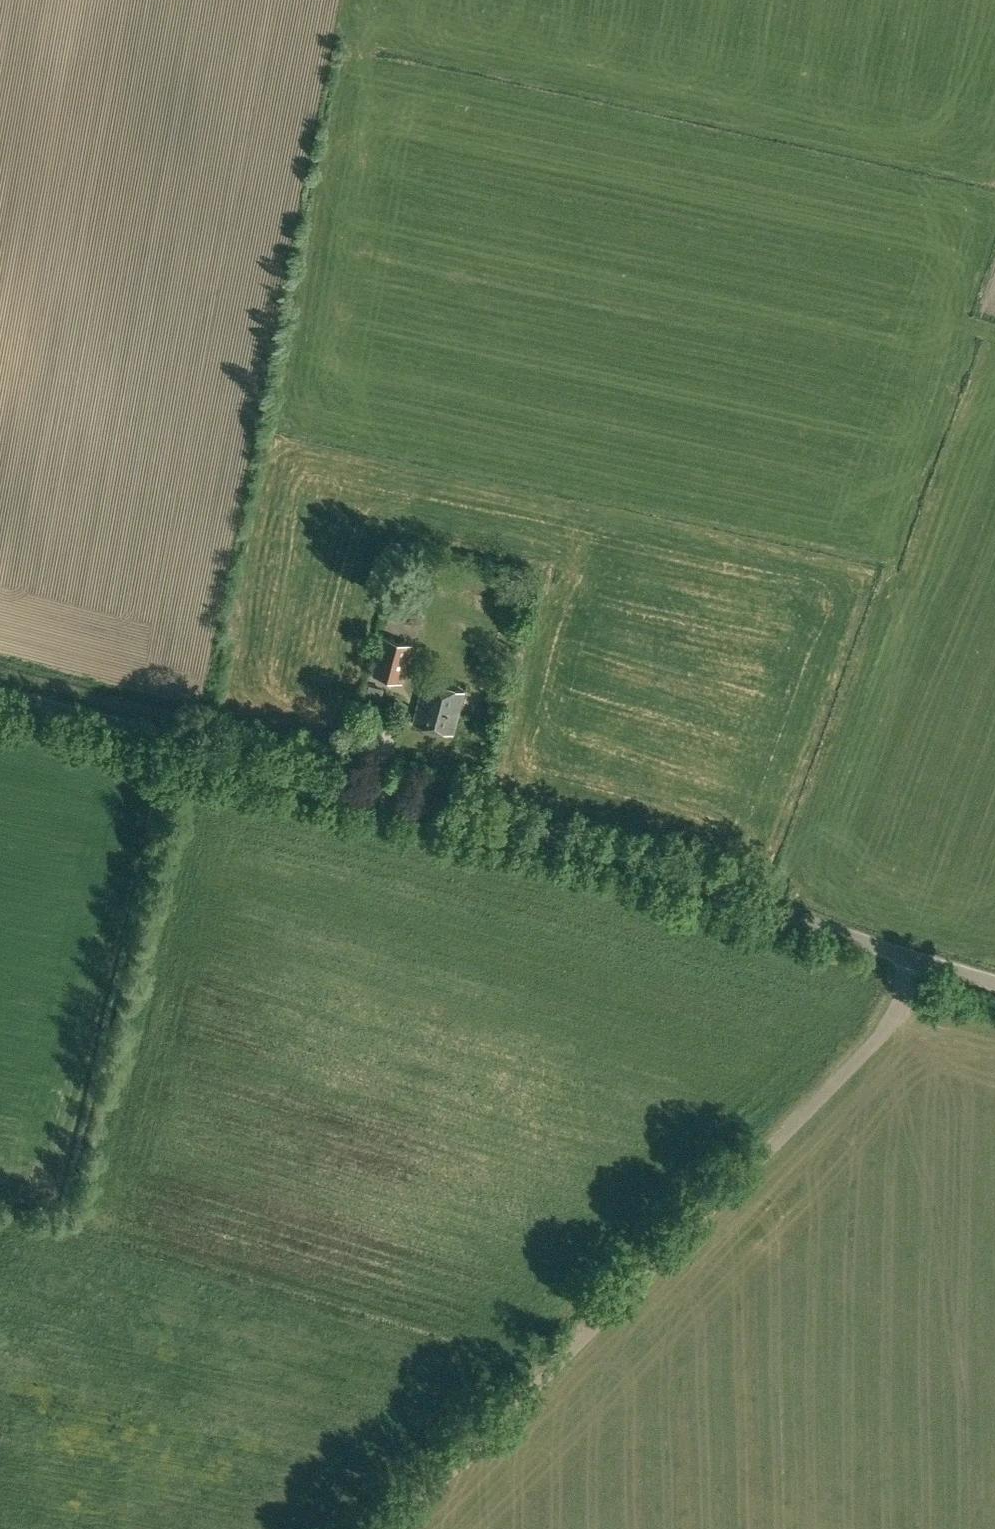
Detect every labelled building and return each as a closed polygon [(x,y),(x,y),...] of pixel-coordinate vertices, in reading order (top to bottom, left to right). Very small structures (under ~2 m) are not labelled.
[(375,673),(404,681),(410,658),(413,644),(385,636),(381,650),(375,673)] [(413,722),(453,733),(464,692),(424,681),(413,722)]
